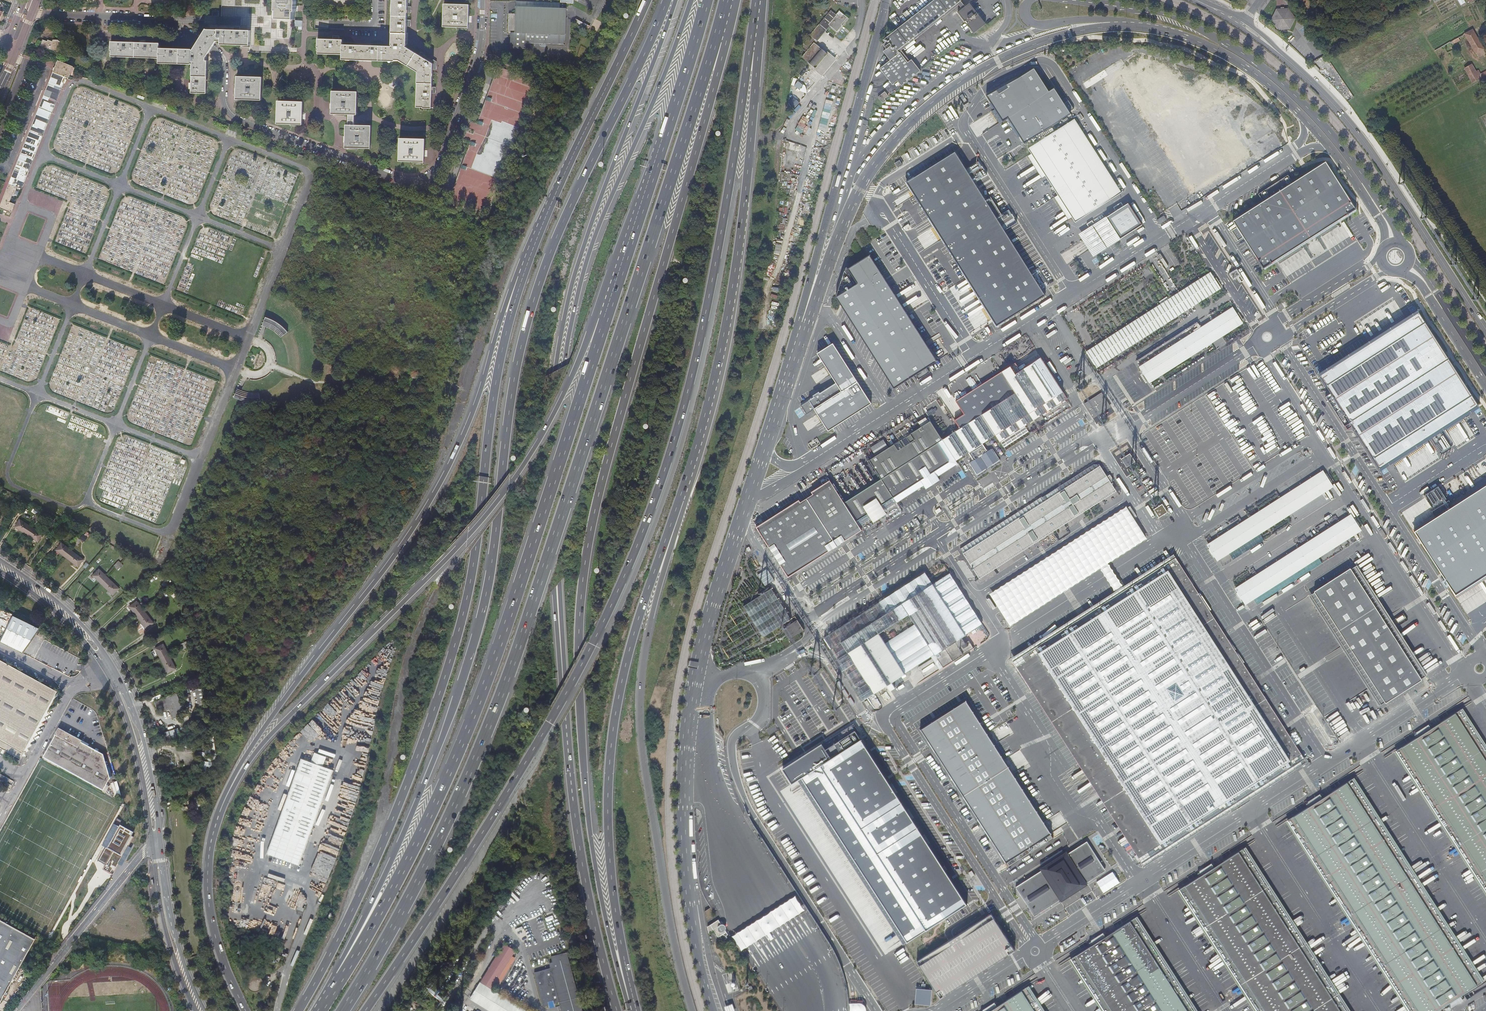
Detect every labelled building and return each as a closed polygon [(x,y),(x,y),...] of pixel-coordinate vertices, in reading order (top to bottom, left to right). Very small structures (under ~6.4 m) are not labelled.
[(276,10),(278,11),(278,18),(294,18),(294,11),(296,11),(296,3),(296,0),(277,0),(276,10)] [(390,45),(380,45),(361,44),(345,44),(342,44),(342,39),(323,39),(318,38),(317,47),(318,47),(318,53),(341,54),(341,59),(400,61),(416,71),(415,106),(430,106),(430,102),(432,71),(432,62),(405,46),(405,45),(406,18),(407,0),(392,0),(390,45)] [(516,0),(516,14),(509,13),(508,32),(510,32),(510,48),(525,49),(526,43),(563,44),(563,46),(565,46),(565,45),(567,3),(573,3),(573,0),(560,0),(560,2),(516,0)] [(948,11),(947,10),(948,9),(949,10),(961,1),(961,0),(934,0),(883,40),(885,43),(883,44),(886,49),(884,51),(890,60),(880,68),(893,85),(898,81),(902,86),(920,71),(911,59),(910,61),(908,62),(900,52),(900,53),(897,50),(907,42),(907,41),(908,42),(948,11)] [(908,62),(910,61),(901,50),(959,5),(960,6),(962,9),(964,8),(965,7),(963,4),(961,1),(949,10),(948,9),(947,10),(948,11),(908,42),(907,41),(907,42),(897,50),(900,53),(900,52),(908,62)] [(467,4),(443,3),(442,26),(466,27),(467,18),(467,4)] [(978,16),(976,13),(977,12),(969,3),(965,7),(964,8),(962,9),(958,12),(965,21),(966,21),(968,24),(967,24),(974,33),(986,24),(979,15),(978,16)] [(1295,18),(1288,8),(1276,9),(1271,20),(1278,30),(1290,29),(1295,18)] [(831,10),(803,43),(809,48),(802,57),(816,69),(828,54),(814,42),(829,25),(837,32),(849,18),(839,10),(836,14),(831,10)] [(160,43),(112,41),(112,50),(113,50),(112,57),(159,58),(159,63),(192,64),(192,78),(192,93),(207,93),(208,60),(206,60),(206,57),(211,49),(216,42),(217,40),(221,41),(221,44),(250,45),(251,30),(218,29),(218,30),(207,29),(206,28),(203,33),(198,41),(193,50),(191,50),(191,49),(159,48),(160,43)] [(1484,49),(1472,29),(1464,34),(1476,54),(1476,53),(1480,51),(1484,49)] [(1459,40),(1458,38),(1450,42),(1454,50),(1456,49),(1453,44),(1459,40)] [(43,39),(40,46),(58,52),(62,43),(59,40),(52,40),(52,41),(47,39),(47,41),(43,39)] [(1483,49),(1480,51),(1476,53),(1479,58),(1485,53),(1483,49)] [(1230,171),(1243,171),(1256,164),(1255,145),(1283,129),(1264,115),(1235,132),(1229,123),(1224,126),(1223,122),(1212,114),(1242,97),(1228,87),(1212,97),(1205,85),(1214,80),(1206,74),(1186,86),(1168,56),(1134,58),(1120,66),(1123,71),(1118,74),(1166,155),(1176,150),(1192,161),(1192,162),(1194,163),(1200,174),(1213,174),(1216,179),(1230,171)] [(65,77),(68,78),(72,67),(58,61),(56,68),(54,67),(50,79),(51,80),(12,178),(11,177),(0,206),(0,208),(11,213),(14,204),(10,203),(16,187),(21,189),(65,77)] [(1470,64),(1464,68),(1472,83),(1485,75),(1485,70),(1480,74),(1478,70),(1475,72),(1470,64)] [(1071,114),(1070,112),(1074,109),(1069,100),(1064,103),(1054,88),(1049,91),(1033,67),(987,96),(1003,121),(1009,118),(1025,143),(1035,136),(1053,125),(1071,114)] [(1108,67),(1084,82),(1087,87),(1111,72),(1108,67)] [(262,76),(237,76),(237,88),(237,99),(262,100),(262,76)] [(792,84),(805,93),(809,87),(796,78),(792,84)] [(356,91),(333,90),(333,100),(333,113),(348,114),(348,123),(347,123),(346,136),(346,147),(369,148),(369,124),(354,124),(354,114),(356,114),(356,91)] [(885,99),(888,96),(885,91),(881,94),(878,97),(883,103),(886,101),(885,99)] [(303,101),(278,100),(277,124),(303,124),(303,117),(303,101)] [(1122,193),(1075,119),(1057,130),(1043,139),(1039,142),(1028,148),(1075,222),(1122,193)] [(1053,125),(1035,136),(1039,142),(1043,139),(1057,130),(1053,125)] [(423,138),(399,137),(398,160),(422,161),(422,152),(423,138)] [(955,152),(906,182),(996,327),(1045,294),(955,152)] [(1356,208),(1325,161),(1292,182),(1288,175),(1258,194),(1263,201),(1233,221),(1237,227),(1231,230),(1238,241),(1243,237),(1263,268),(1356,208)] [(1128,203),(1124,206),(1121,202),(1113,207),(1116,211),(1093,226),(1092,227),(1091,226),(1082,233),(1092,247),(1090,248),(1090,249),(1090,250),(1090,251),(1090,252),(1091,253),(1092,254),(1093,254),(1094,254),(1095,253),(1096,254),(1142,225),(1128,203)] [(1167,220),(1164,215),(1157,220),(1160,224),(1167,220)] [(1280,261),(1286,275),(1303,268),(1296,254),(1280,261)] [(937,361),(871,257),(849,271),(859,285),(856,287),(848,275),(844,278),(848,284),(843,287),(846,292),(837,298),(895,389),(916,375),(919,379),(930,373),(927,368),(937,361)] [(1240,275),(1237,269),(1230,273),(1233,279),(1240,275)] [(1094,368),(1221,286),(1216,278),(1214,279),(1211,274),(1087,353),(1085,354),(1094,368)] [(1149,382),(1242,322),(1244,321),(1238,312),(1237,314),(1233,308),(1140,367),(1143,373),(1141,374),(1147,383),(1149,381),(1149,382)] [(1476,407),(1416,313),(1316,377),(1377,471),(1476,407)] [(871,403),(833,343),(816,354),(834,384),(808,401),(827,431),(871,403)] [(995,435),(1063,392),(1041,357),(1016,374),(1010,366),(1002,372),(1015,393),(1007,398),(998,404),(982,414),(995,435)] [(1002,372),(993,377),(1007,398),(1015,393),(1002,372)] [(998,404),(1007,398),(993,377),(985,383),(992,393),(997,402),(998,404)] [(243,399),(245,390),(236,389),(235,398),(243,399)] [(1063,392),(995,435),(1000,442),(1067,399),(1063,392)] [(992,393),(984,398),(990,407),(997,402),(992,393)] [(1093,417),(1110,406),(1101,394),(1085,404),(1093,417)] [(982,412),(990,407),(984,398),(977,403),(982,412)] [(755,524),(789,577),(825,554),(826,549),(835,542),(844,536),(849,538),(862,530),(859,526),(871,519),(873,522),(887,514),(885,510),(924,485),(926,489),(940,480),(938,477),(958,464),(930,421),(921,427),(918,421),(914,424),(917,429),(869,460),(881,479),(844,502),(828,478),(821,482),(825,488),(813,496),(816,500),(804,508),(801,504),(766,526),(762,520),(755,524)] [(871,447),(876,455),(889,447),(884,438),(871,447)] [(977,475),(999,460),(992,448),(970,463),(977,475)] [(1135,462),(1130,453),(1121,459),(1126,467),(1135,462)] [(1019,517),(1016,513),(960,549),(978,577),(1115,489),(1111,482),(1114,480),(1110,474),(1107,476),(1099,464),(1094,464),(1042,497),(1042,496),(1020,511),(1022,515),(1019,517)] [(1321,471),(1207,544),(1210,548),(1208,549),(1214,558),(1215,556),(1217,559),(1331,487),(1328,481),(1330,480),(1326,473),(1324,475),(1321,471)] [(1412,530),(1453,595),(1485,573),(1485,482),(1450,506),(1446,501),(1430,511),(1433,516),(1412,530)] [(1432,508),(1447,498),(1439,485),(1424,495),(1432,508)] [(1115,489),(978,577),(979,578),(1116,491),(1115,489)] [(807,500),(801,504),(804,508),(810,504),(807,500)] [(1168,512),(1162,504),(1154,509),(1159,518),(1168,512)] [(1126,506),(990,593),(1001,611),(1004,609),(1010,617),(1006,619),(1010,625),(1101,567),(1107,564),(1147,538),(1126,506)] [(35,514),(31,520),(37,523),(40,518),(35,514)] [(1238,592),(1236,593),(1241,600),(1243,599),(1245,603),(1359,530),(1357,527),(1359,525),(1355,518),(1352,520),(1350,516),(1236,589),(1238,592)] [(43,534),(19,519),(17,522),(16,523),(14,527),(38,542),(43,534)] [(844,536),(835,542),(837,546),(841,544),(841,543),(849,538),(844,536)] [(81,541),(76,537),(71,542),(77,546),(81,541)] [(826,549),(825,554),(833,548),(833,549),(837,546),(835,542),(826,549)] [(83,560),(61,543),(55,550),(78,567),(83,560)] [(1081,613),(1011,658),(1032,692),(1059,733),(1098,795),(1120,830),(1144,867),(1217,819),(1256,795),(1307,762),(1285,728),(1255,681),(1225,634),(1196,589),(1174,554),(1122,587),(1119,589),(1116,591),(1081,613)] [(119,561),(114,566),(119,571),(124,566),(119,561)] [(1107,564),(1101,567),(1107,576),(1116,591),(1119,589),(1122,587),(1113,573),(1107,564)] [(119,588),(99,569),(93,575),(112,595),(119,588)] [(1350,570),(1316,592),(1386,701),(1420,680),(1389,632),(1372,604),(1350,570)] [(831,649),(863,700),(887,685),(891,691),(895,688),(892,682),(905,674),(935,654),(943,667),(973,648),(969,640),(965,643),(962,638),(965,635),(965,634),(982,623),(950,573),(933,584),(925,572),(896,593),(895,593),(834,631),(837,635),(826,641),(831,649)] [(740,600),(759,588),(753,579),(734,591),(740,600)] [(748,615),(776,598),(769,587),(742,605),(748,615)] [(168,595),(164,590),(159,594),(163,599),(168,595)] [(755,626),(783,608),(776,598),(748,615),(755,626)] [(153,624),(137,602),(129,608),(145,630),(153,624)] [(761,636),(789,618),(783,608),(755,626),(761,636)] [(1001,611),(1000,611),(1006,620),(1006,619),(1010,617),(1004,609),(1001,611)] [(1403,613),(1392,620),(1397,627),(1408,620),(1403,613)] [(21,652),(39,626),(12,614),(0,639),(0,642),(21,652)] [(784,627),(791,638),(805,629),(797,618),(784,627)] [(47,635),(39,631),(37,636),(45,639),(47,635)] [(186,641),(180,644),(183,650),(189,647),(186,641)] [(176,669),(163,644),(155,649),(167,673),(176,669)] [(21,757),(57,692),(0,660),(0,745),(21,757)] [(204,703),(201,688),(195,690),(198,704),(204,703)] [(176,694),(155,702),(159,712),(169,708),(174,719),(184,715),(176,694)] [(1051,838),(963,700),(918,729),(1005,867),(1051,838)] [(1396,751),(1485,891),(1485,749),(1461,710),(1396,751)] [(177,729),(165,733),(168,743),(180,739),(177,729)] [(102,756),(58,731),(43,758),(103,792),(110,780),(102,756)] [(838,753),(859,740),(853,731),(832,744),(838,753)] [(904,943),(966,904),(861,739),(859,740),(838,753),(828,760),(799,778),(904,943)] [(799,778),(828,760),(819,745),(781,770),(790,784),(799,778)] [(301,759),(267,853),(299,865),(334,770),(301,759)] [(11,787),(15,780),(0,773),(0,782),(11,787)] [(1288,820),(1410,1010),(1437,1010),(1482,982),(1352,779),(1288,820)] [(123,821),(118,818),(103,846),(106,847),(99,861),(106,865),(104,869),(113,874),(134,837),(131,836),(133,832),(120,825),(123,821)] [(1024,899),(1017,903),(1020,908),(1027,903),(1034,914),(1059,898),(1061,901),(1087,884),(1085,881),(1110,865),(1094,839),(1068,855),(1066,852),(1041,869),(1042,872),(1017,888),(1024,899)] [(1179,889),(1257,1010),(1348,1010),(1244,848),(1179,889)] [(293,890),(302,893),(305,885),(295,882),(294,886),(293,890)] [(742,949),(803,910),(795,897),(734,936),(741,948),(742,949)] [(951,937),(913,961),(938,999),(1014,950),(988,912),(951,937)] [(1071,959),(1104,1010),(1195,1010),(1135,918),(1071,959)] [(725,930),(726,927),(725,925),(724,924),(721,924),(718,919),(708,926),(709,933),(714,930),(718,937),(720,936),(723,940),(727,938),(726,936),(728,934),(725,930)] [(34,940),(0,921),(0,1000),(34,940)] [(556,927),(536,933),(537,939),(549,936),(556,960),(544,963),(546,971),(558,967),(560,974),(562,982),(549,985),(550,989),(563,985),(564,990),(572,988),(556,927)] [(504,944),(481,981),(492,988),(515,950),(504,944)] [(263,985),(263,982),(263,979),(261,977),(258,976),(255,975),(252,976),(250,977),(248,980),(247,983),(247,986),(249,988),(251,990),(254,991),(257,991),(260,990),(262,988),(263,985)] [(470,998),(491,1010),(526,1010),(480,983),(470,998)] [(1027,987),(990,1010),(1042,1010),(1027,987)] [(559,1004),(561,1010),(570,1007),(568,1001),(574,1000),(572,994),(573,994),(572,988),(552,994),(552,996),(553,996),(555,1005),(559,1004)] [(914,988),(913,1004),(929,1005),(931,990),(914,988)] [(865,1010),(863,1006),(859,1003),(849,1004),(848,1010),(865,1010)]
